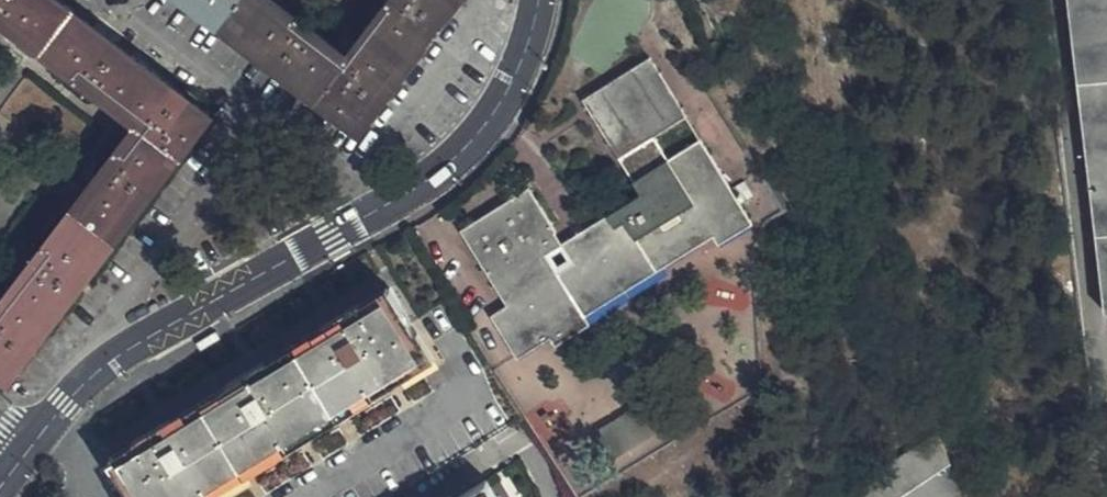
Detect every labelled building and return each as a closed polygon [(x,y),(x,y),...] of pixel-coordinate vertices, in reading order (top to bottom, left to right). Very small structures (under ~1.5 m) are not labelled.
[(10,379),(50,328),(210,117),(57,0),(0,0),(0,19),(140,128),(57,238),(0,312),(0,372),(10,379)] [(459,0),(395,0),(350,60),(301,25),(269,0),(185,0),(360,131),(459,0)] [(1098,252),(1105,316),(1106,316),(1106,0),(1070,0),(1098,252)] [(689,117),(651,57),(585,100),(643,194),(564,244),(558,234),(559,232),(531,189),(462,234),(508,309),(493,318),(520,362),(553,342),(558,351),(590,330),(586,322),(715,240),(719,247),(758,223),(702,138),(671,158),(658,137),(689,117)] [(434,361),(390,291),(343,321),(224,391),(108,462),(130,496),(210,496),(211,496),(434,361)] [(950,461),(937,433),(844,496),(900,496),(950,461)] [(489,483),(466,496),(498,496),(489,483)]
